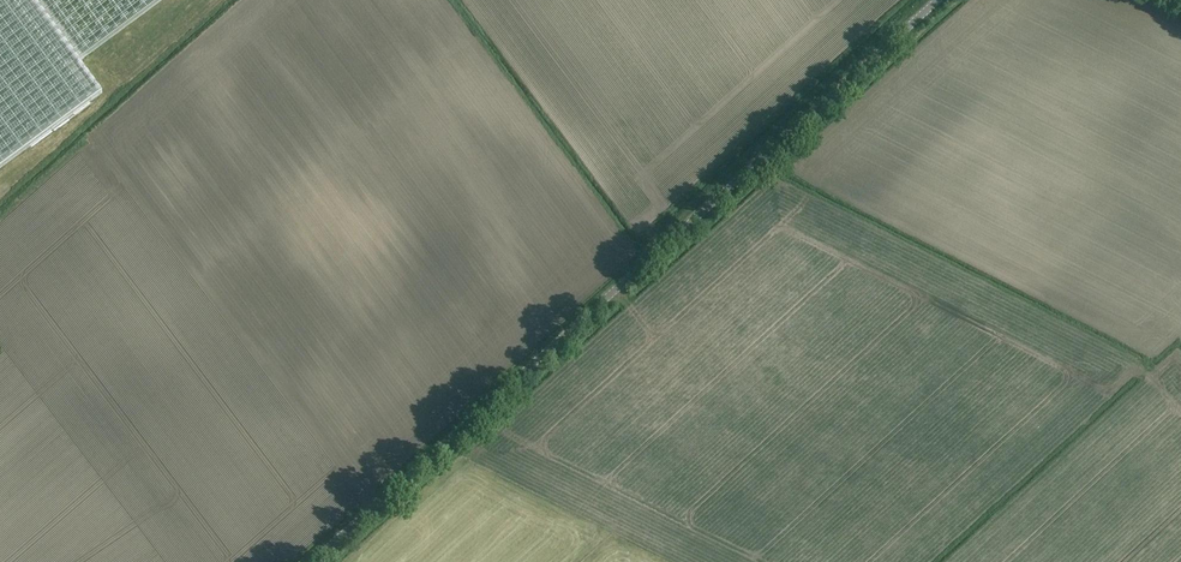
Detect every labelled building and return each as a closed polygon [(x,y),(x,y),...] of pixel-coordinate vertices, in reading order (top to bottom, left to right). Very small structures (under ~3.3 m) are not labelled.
[(102,93),(79,62),(162,0),(0,0),(0,169),(102,93)]
